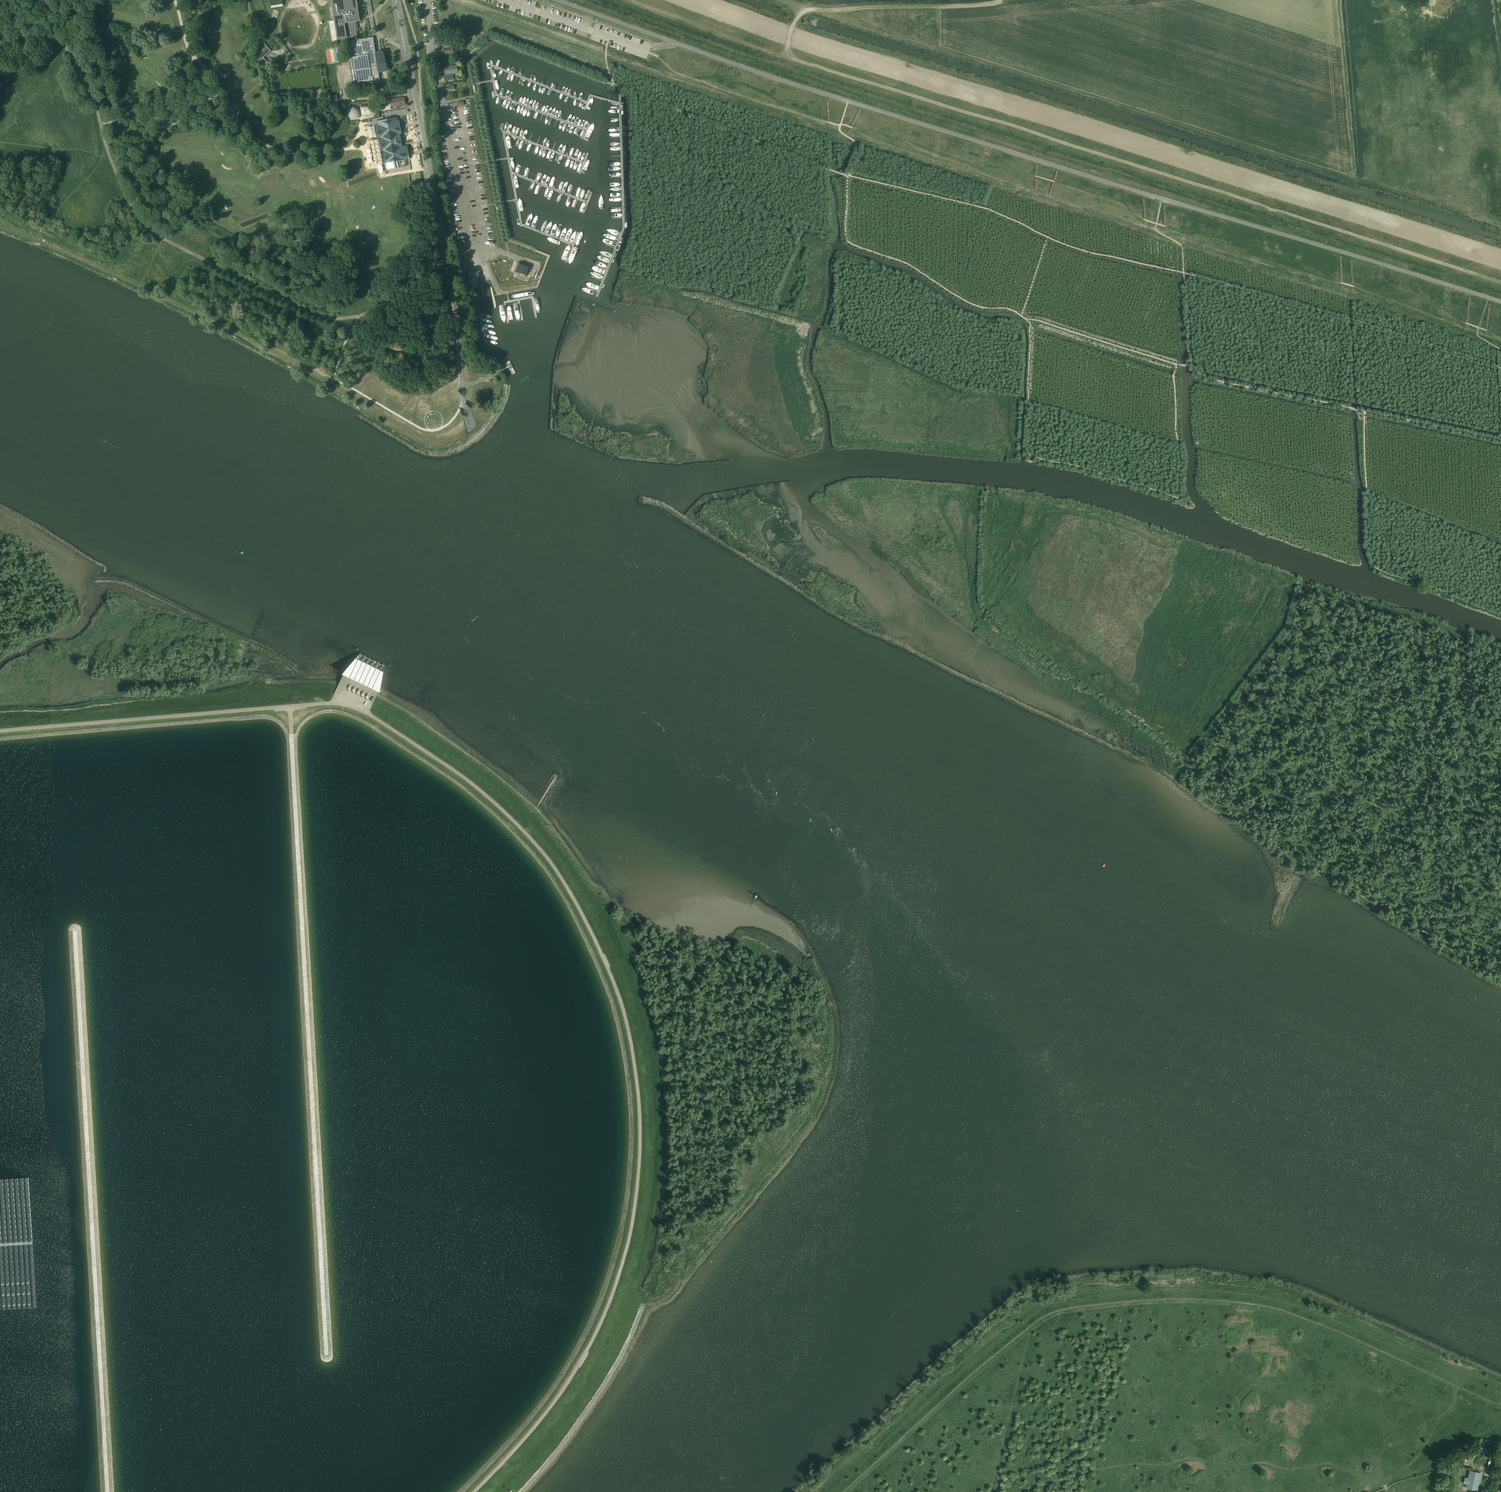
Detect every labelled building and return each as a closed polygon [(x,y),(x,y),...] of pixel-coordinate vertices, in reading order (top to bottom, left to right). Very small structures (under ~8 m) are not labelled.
[(357,0),(331,0),(337,40),(346,38),(357,37),(356,31),(358,31),(356,21),(360,20),(357,0)] [(373,37),(348,41),(350,56),(349,57),(354,87),(380,83),(378,71),(387,69),(383,54),(375,56),(373,37)] [(266,67),(269,64),(263,57),(270,51),(262,40),(256,55),(255,58),(257,62),(260,60),(266,67)] [(444,54),(453,53),(452,44),(446,45),(446,48),(451,47),(451,48),(443,50),(444,54)] [(444,81),(451,80),(451,77),(452,77),(452,74),(457,73),(456,65),(444,67),(445,75),(443,75),(444,81)] [(329,96),(331,107),(338,106),(337,95),(329,96)] [(404,105),(403,98),(390,99),(391,107),(404,105)] [(348,112),(348,114),(348,115),(349,117),(350,118),(352,119),(354,119),(355,119),(357,118),(358,117),(359,116),(360,114),(360,112),(360,111),(359,109),(357,108),(356,107),(354,107),(352,107),(351,108),(349,109),(348,110),(348,112)] [(397,117),(377,121),(382,150),(385,150),(387,159),(390,159),(391,162),(384,163),(386,170),(405,166),(404,160),(409,159),(408,155),(407,156),(405,146),(402,146),(400,134),(401,134),(400,130),(399,130),(397,117)] [(521,263),(518,262),(515,270),(518,271),(521,272),(519,274),(526,277),(529,267),(523,264),(523,266),(520,265),(521,263)] [(472,290),(469,275),(464,276),(466,291),(472,290)] [(1465,1477),(1464,1484),(1467,1484),(1466,1488),(1477,1490),(1481,1473),(1470,1470),(1468,1478),(1465,1477)]
